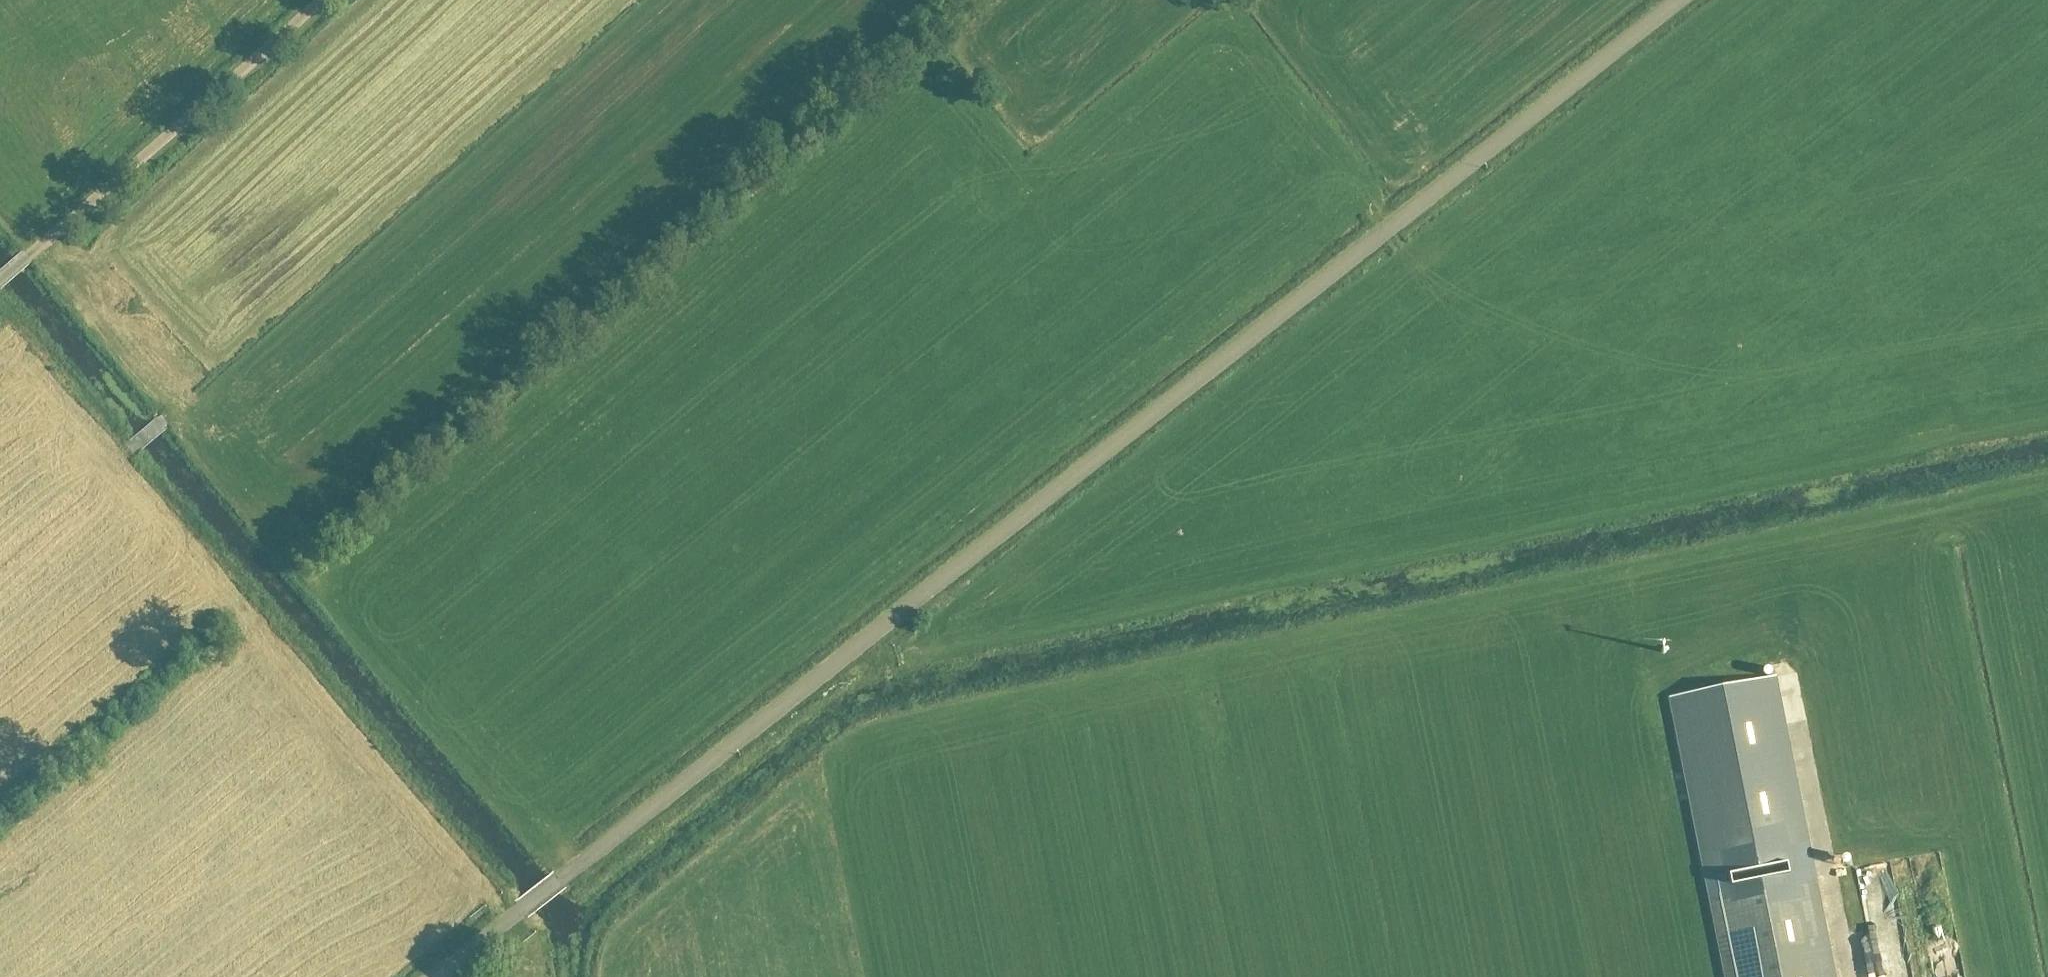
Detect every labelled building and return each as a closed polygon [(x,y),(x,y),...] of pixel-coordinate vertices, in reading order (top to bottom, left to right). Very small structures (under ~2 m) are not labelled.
[(1781,674),(1788,722),(1810,718),(1802,670),(1781,674)] [(1774,678),(1669,699),(1725,976),(1833,976),(1774,678)] [(1903,944),(1885,947),(1889,976),(1908,976),(1903,944)]
